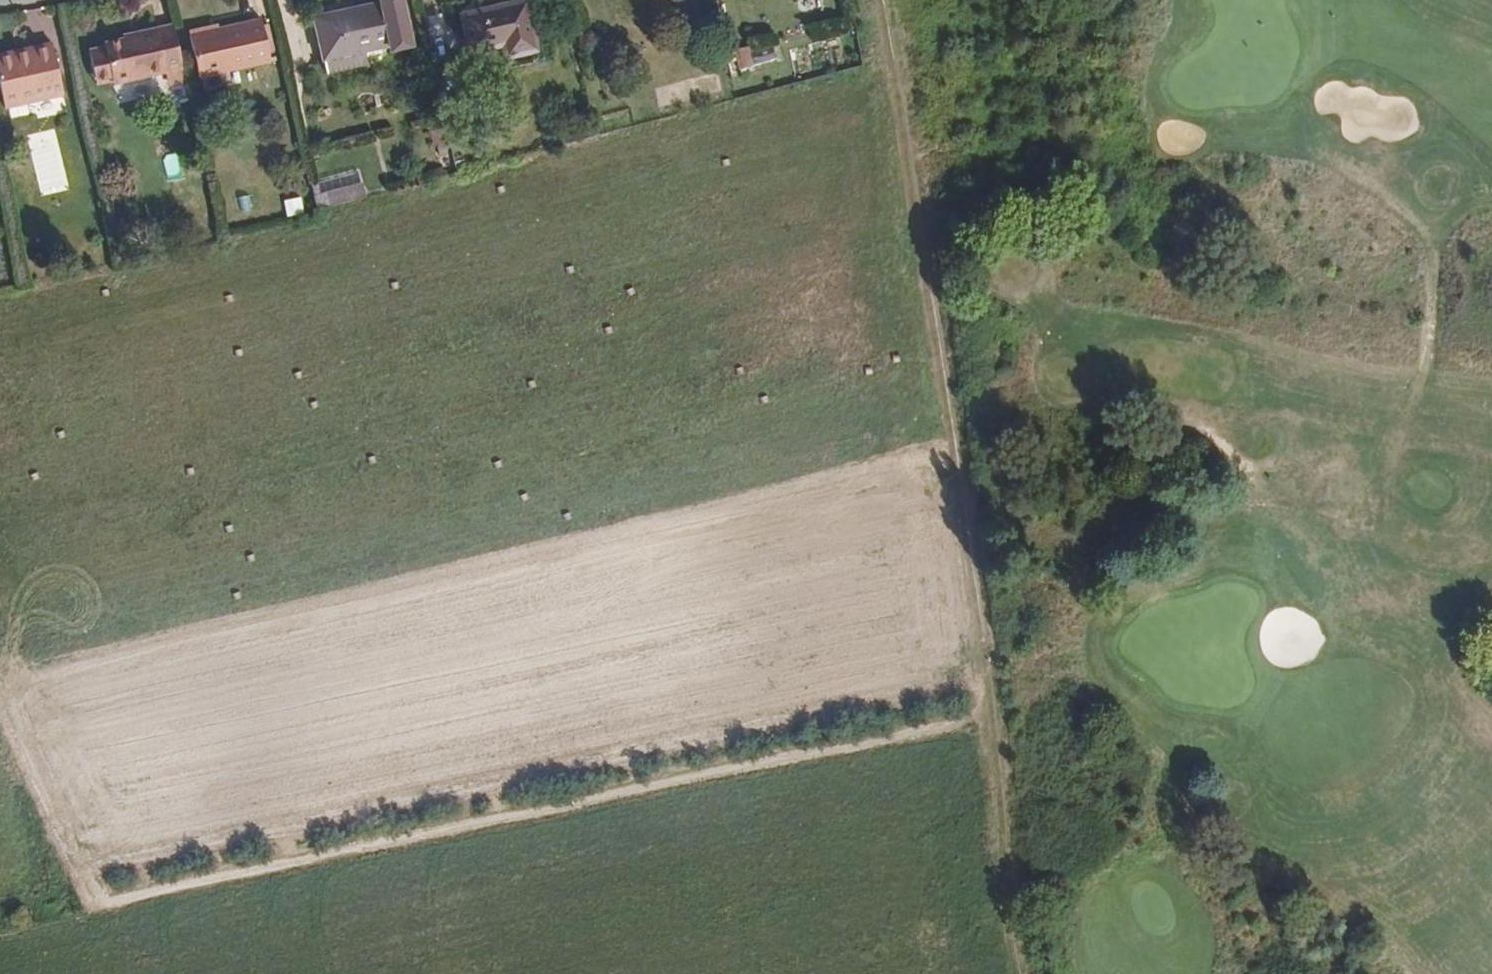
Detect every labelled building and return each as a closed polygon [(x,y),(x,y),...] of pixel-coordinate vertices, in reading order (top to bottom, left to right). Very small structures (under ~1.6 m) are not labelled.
[(314,16),(324,62),(331,61),(334,72),(372,63),(370,51),(418,40),(409,0),(382,0),(314,16)] [(462,13),(470,48),(504,40),(507,52),(537,45),(527,0),(521,0),(462,13)] [(262,26),(193,40),(202,81),(270,67),(262,26)] [(177,33),(91,52),(100,90),(186,71),(177,33)] [(0,65),(0,84),(6,111),(63,99),(52,50),(23,56),(24,60),(0,65)] [(735,100),(767,92),(767,81),(738,88),(735,71),(777,62),(774,53),(753,59),(752,54),(749,54),(749,53),(726,57),(729,73),(733,90),(735,100)] [(318,188),(325,212),(374,198),(367,174),(318,188)]
